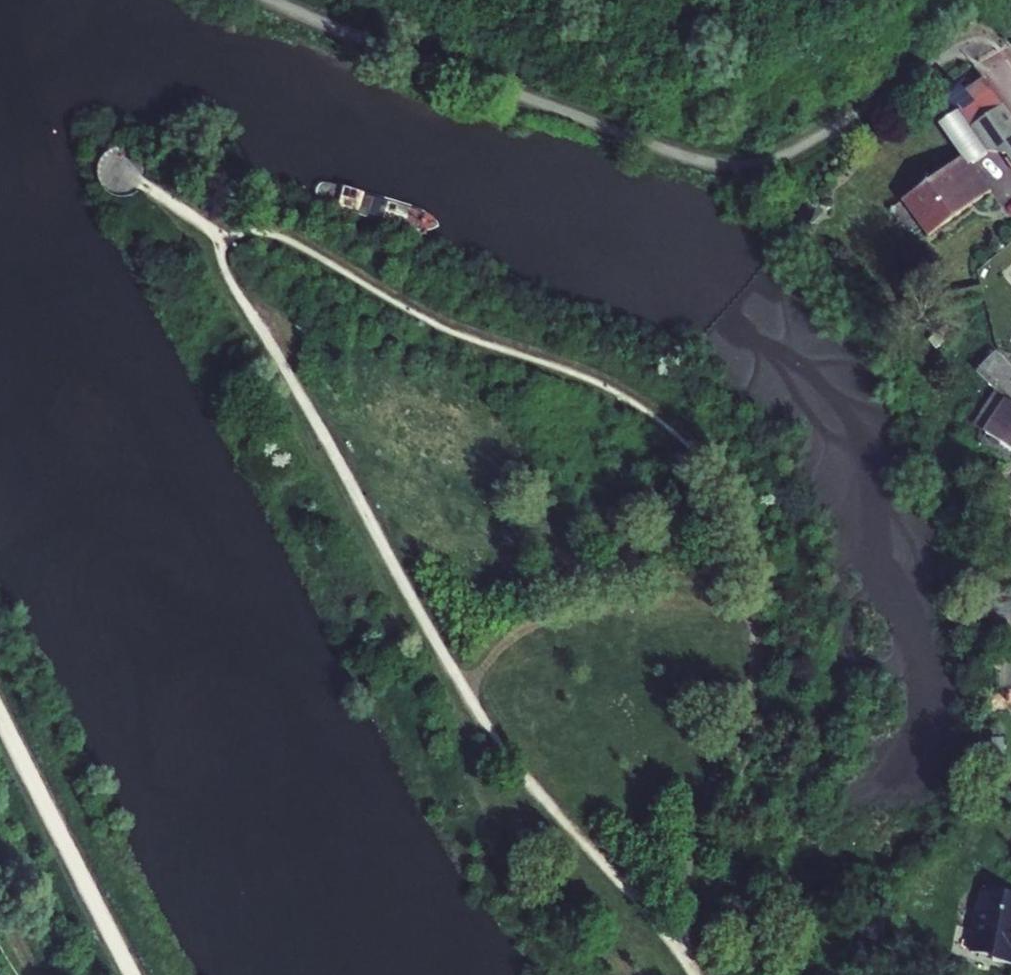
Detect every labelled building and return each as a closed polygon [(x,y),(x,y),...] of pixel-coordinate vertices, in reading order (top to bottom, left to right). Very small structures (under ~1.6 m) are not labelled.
[(1010,162),(1010,118),(1002,105),(983,78),(957,96),(965,107),(957,112),(969,128),(985,150),(1005,153),(1010,162)] [(915,220),(928,211),(940,227),(990,192),(964,156),(902,201),(915,220)] [(915,220),(927,237),(940,227),(928,211),(915,220)] [(938,331),(933,323),(926,327),(931,335),(938,331)] [(1010,449),(1010,369),(995,353),(977,372),(996,387),(1010,399),(996,418),(992,420),(987,427),(987,430),(993,435),(1001,442),(1010,449)] [(996,418),(1010,399),(996,387),(974,420),(987,430),(987,427),(992,420),(996,418)] [(1001,442),(993,435),(990,438),(999,445),(1001,442)] [(982,888),(980,904),(976,903),(970,933),(974,934),(971,953),(992,957),(992,961),(1010,965),(1010,894),(982,888)]
